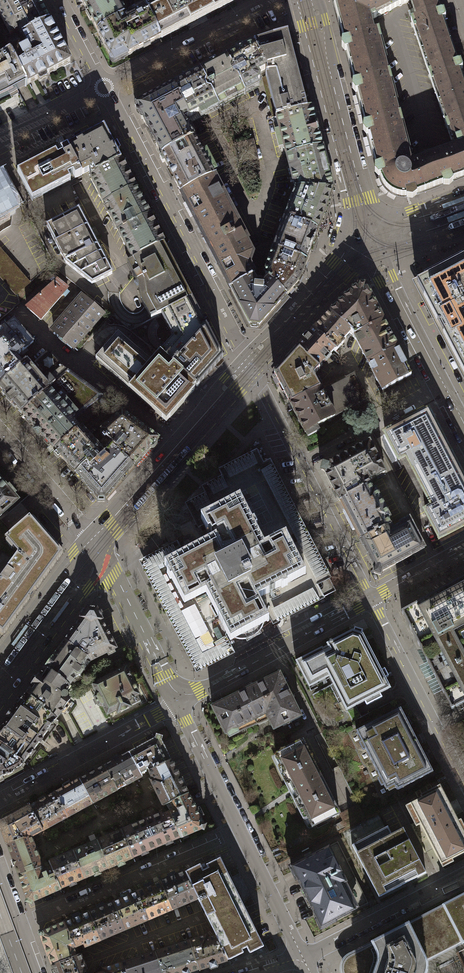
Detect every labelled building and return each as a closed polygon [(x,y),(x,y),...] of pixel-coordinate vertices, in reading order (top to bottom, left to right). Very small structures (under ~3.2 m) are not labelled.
[(37,0),(14,0),(3,5),(0,7),(0,15),(11,35),(18,31),(21,37),(49,23),(37,0)] [(82,2),(87,12),(85,13),(89,22),(91,21),(97,32),(125,17),(124,13),(118,0),(86,0),(82,2)] [(144,7),(160,38),(235,0),(157,0),(144,7)] [(373,33),(370,21),(390,10),(384,0),(339,0),(334,3),(343,41),(373,33)] [(390,10),(410,1),(412,7),(416,19),(440,9),(437,0),(384,0),(390,10)] [(119,60),(160,38),(144,7),(128,15),(129,17),(125,17),(97,32),(111,58),(119,60)] [(440,9),(416,19),(410,21),(421,52),(450,41),(444,22),(446,18),(443,12),(440,9)] [(49,23),(21,37),(26,46),(27,46),(28,49),(21,53),(18,49),(10,53),(27,85),(38,80),(39,82),(40,83),(47,79),(47,78),(46,76),(70,63),(49,23)] [(292,32),(287,33),(306,103),(310,102),(292,32)] [(355,83),(389,74),(378,32),(373,33),(343,41),(355,83)] [(287,33),(254,44),(266,69),(268,73),(265,77),(275,117),(307,108),(306,103),(287,33)] [(421,52),(437,102),(463,94),(463,82),(460,70),(463,68),(460,62),(457,63),(450,41),(421,52)] [(183,80),(173,86),(188,116),(215,104),(242,91),(257,81),(260,77),(257,73),(266,69),(254,44),(243,49),(240,46),(235,49),(236,53),(227,58),(216,63),(214,60),(208,63),(209,67),(199,72),(189,77),(187,74),(181,77),(183,80)] [(10,53),(0,58),(0,100),(27,86),(27,85),(10,53)] [(389,74),(355,83),(365,124),(400,115),(389,74)] [(184,118),(188,116),(173,86),(135,105),(160,154),(194,138),(184,118)] [(437,102),(451,141),(463,137),(463,94),(437,102)] [(311,107),(307,108),(275,117),(286,157),(321,148),(311,107)] [(411,157),(410,156),(400,115),(365,124),(376,166),(411,157)] [(75,142),(68,146),(82,174),(89,171),(91,175),(121,160),(116,152),(120,150),(117,145),(113,146),(104,127),(81,139),(80,136),(74,139),(75,142)] [(451,141),(448,142),(450,148),(441,152),(452,180),(463,176),(463,137),(451,141)] [(160,154),(180,192),(213,176),(194,138),(160,154)] [(256,158),(252,140),(233,145),(238,163),(256,158)] [(82,175),(82,174),(68,146),(60,150),(62,154),(58,156),(56,152),(17,172),(32,201),(71,181),(69,177),(73,175),(75,179),(82,175)] [(323,153),(321,148),(286,157),(287,162),(294,189),(332,191),(323,153)] [(452,180),(441,152),(416,162),(414,154),(410,156),(411,157),(376,166),(378,177),(382,186),(389,192),(396,196),(404,197),(413,194),(452,180)] [(91,179),(104,205),(135,188),(121,160),(91,175),(92,176),(91,179)] [(242,231),(213,176),(180,192),(230,288),(254,275),(250,264),(252,254),(241,232),(242,231)] [(6,218),(6,216),(6,215),(5,215),(6,214),(8,209),(8,208),(14,204),(1,180),(0,181),(0,220),(6,218)] [(150,216),(135,188),(104,205),(118,232),(150,216)] [(318,230),(332,191),(294,189),(285,217),(318,230)] [(112,274),(78,209),(46,225),(65,263),(92,284),(112,274)] [(164,244),(150,216),(118,232),(133,260),(164,244)] [(285,217),(273,248),(307,261),(318,230),(285,217)] [(167,250),(164,244),(133,260),(127,263),(130,269),(133,275),(138,285),(141,301),(151,320),(161,315),(192,298),(167,250)] [(300,280),(307,261),(273,248),(267,262),(265,275),(266,276),(287,295),(300,280)] [(0,250),(0,275),(16,294),(29,283),(0,250)] [(463,374),(463,260),(462,257),(462,256),(425,272),(427,276),(416,282),(436,320),(437,319),(445,334),(443,335),(463,374)] [(425,272),(411,279),(463,382),(463,374),(443,335),(445,334),(437,319),(436,320),(416,282),(427,276),(425,272)] [(258,281),(254,275),(230,288),(248,325),(259,326),(287,295),(266,276),(262,281),(258,281)] [(40,320),(68,289),(57,281),(26,308),(40,320)] [(354,336),(354,337),(384,321),(366,286),(359,284),(331,312),(351,331),(350,332),(354,336)] [(103,314),(84,297),(54,332),(53,334),(60,339),(61,338),(66,342),(65,344),(71,349),(72,348),(73,349),(103,314)] [(159,353),(197,387),(223,358),(195,304),(192,298),(161,315),(164,320),(173,338),(159,353)] [(342,341),(350,332),(351,331),(331,312),(314,330),(334,349),(336,350),(343,343),(342,341)] [(22,365),(15,358),(33,342),(14,319),(4,328),(4,327),(0,331),(0,385),(22,365)] [(368,363),(397,348),(384,321),(354,337),(368,363)] [(304,341),(298,347),(318,366),(324,360),(326,361),(330,357),(328,355),(334,349),(314,330),(308,336),(306,335),(302,339),(304,341)] [(197,387),(159,353),(151,362),(118,333),(95,359),(166,422),(197,387)] [(274,373),(290,403),(320,388),(314,375),(320,368),(318,366),(298,347),(274,373)] [(411,375),(397,348),(368,363),(382,391),(411,375)] [(22,413),(49,390),(69,373),(62,368),(49,353),(36,364),(43,372),(38,376),(26,362),(22,365),(0,385),(0,388),(8,397),(6,399),(10,405),(12,403),(13,404),(22,413)] [(69,373),(49,390),(74,419),(76,420),(103,397),(70,372),(69,373)] [(347,379),(322,392),(335,416),(367,399),(354,374),(346,378),(347,379)] [(322,392),(320,388),(290,403),(290,405),(305,433),(335,417),(335,416),(322,392)] [(74,419),(49,390),(22,413),(35,429),(33,431),(38,437),(41,435),(50,446),(54,451),(79,429),(72,421),(74,419)] [(101,436),(107,441),(108,441),(124,455),(123,456),(134,466),(159,439),(155,436),(155,437),(149,432),(145,429),(122,412),(101,430),(101,436)] [(385,434),(399,460),(406,457),(409,458),(409,461),(411,464),(413,466),(412,468),(433,508),(425,511),(440,539),(463,526),(463,481),(428,412),(385,434)] [(83,429),(79,429),(54,451),(56,452),(53,455),(58,459),(60,457),(71,469),(75,473),(87,463),(89,467),(104,454),(100,450),(100,449),(83,429)] [(107,441),(100,449),(100,450),(104,454),(89,467),(87,463),(75,473),(89,489),(98,499),(98,503),(105,503),(105,499),(134,466),(123,456),(124,455),(108,441),(107,441)] [(340,500),(370,485),(367,480),(376,476),(377,477),(385,473),(369,442),(327,466),(323,465),(321,471),(325,472),(339,501),(340,500)] [(268,617),(271,615),(274,622),(335,591),(269,463),(263,467),(256,453),(221,471),(224,478),(204,488),(207,495),(187,505),(199,527),(206,523),(212,535),(213,534),(217,542),(183,559),(176,545),(142,562),(197,671),(232,653),(225,639),(228,637),(233,638),(238,639),(243,639),(249,638),(254,636),(258,633),(261,630),(263,626),(264,622),(265,620),(267,618),(268,617)] [(18,501),(13,495),(15,494),(12,490),(9,487),(7,489),(0,480),(0,516),(18,501)] [(370,485),(340,500),(346,511),(345,512),(355,530),(361,540),(390,525),(387,520),(390,518),(376,490),(373,491),(370,485)] [(0,576),(0,634),(3,636),(29,599),(30,598),(28,597),(34,589),(35,590),(36,589),(37,589),(63,552),(60,548),(33,518),(32,517),(31,518),(29,516),(4,538),(6,540),(5,541),(6,542),(5,542),(12,550),(13,549),(13,550),(15,549),(17,553),(0,576)] [(390,525),(361,540),(360,541),(375,570),(374,574),(380,575),(381,572),(425,548),(409,520),(401,524),(401,526),(393,530),(390,525)] [(402,612),(450,708),(463,702),(463,578),(402,612)] [(88,658),(90,662),(116,649),(101,618),(102,617),(103,615),(101,612),(99,611),(98,612),(97,610),(87,608),(86,610),(85,610),(83,610),(81,613),(81,616),(82,616),(64,640),(88,658)] [(347,715),(395,691),(363,627),(297,660),(310,687),(328,678),(347,715)] [(45,667),(70,685),(76,676),(80,675),(90,662),(88,658),(64,640),(57,649),(56,648),(54,648),(51,653),(51,655),(53,656),(45,667)] [(43,709),(57,719),(61,713),(62,714),(64,714),(66,711),(66,709),(65,708),(70,700),(66,698),(68,695),(64,692),(70,685),(45,667),(37,676),(36,676),(33,676),(31,680),(31,683),(32,683),(25,693),(44,707),(43,709)] [(126,668),(92,684),(96,692),(95,697),(99,706),(103,707),(107,715),(116,711),(118,714),(131,707),(130,706),(140,701),(138,695),(139,695),(126,668)] [(283,672),(208,709),(222,737),(262,717),(270,734),(305,716),(283,672)] [(24,763),(39,743),(40,743),(42,740),(42,739),(57,719),(43,709),(44,707),(25,693),(21,699),(19,698),(16,702),(18,703),(11,713),(10,712),(7,717),(0,727),(0,743),(17,755),(15,757),(24,763)] [(435,772),(403,709),(355,733),(386,796),(435,772)] [(26,902),(202,827),(157,735),(0,821),(0,832),(26,902)] [(339,812),(302,740),(270,756),(307,828),(339,812)] [(24,763),(15,757),(17,755),(0,743),(0,779),(7,775),(8,776),(11,774),(10,773),(21,768),(24,763)] [(440,786),(420,796),(422,798),(405,806),(416,827),(420,824),(443,867),(454,862),(452,859),(463,853),(463,826),(461,820),(458,821),(440,786)] [(426,873),(403,828),(392,834),(388,827),(352,846),(379,897),(426,873)] [(368,903),(337,842),(291,866),(321,927),(368,903)] [(183,872),(196,898),(214,935),(228,959),(241,953),(240,949),(245,947),(247,953),(261,946),(218,859),(204,865),(206,868),(200,871),(198,865),(183,872)] [(62,922),(73,947),(81,943),(83,946),(196,898),(183,872),(182,871),(62,922)] [(373,942),(374,944),(347,957),(344,961),(342,966),(343,972),(344,972),(424,972),(425,971),(426,966),(425,960),(463,940),(463,895),(373,942)] [(50,964),(74,955),(71,948),(73,947),(62,922),(38,932),(50,964)] [(187,972),(208,966),(208,968),(215,966),(214,964),(225,960),(228,959),(214,935),(206,938),(204,935),(142,955),(101,969),(102,972),(98,972),(187,972)] [(74,955),(50,964),(53,972),(82,972),(81,971),(84,970),(78,953),(74,955)]
